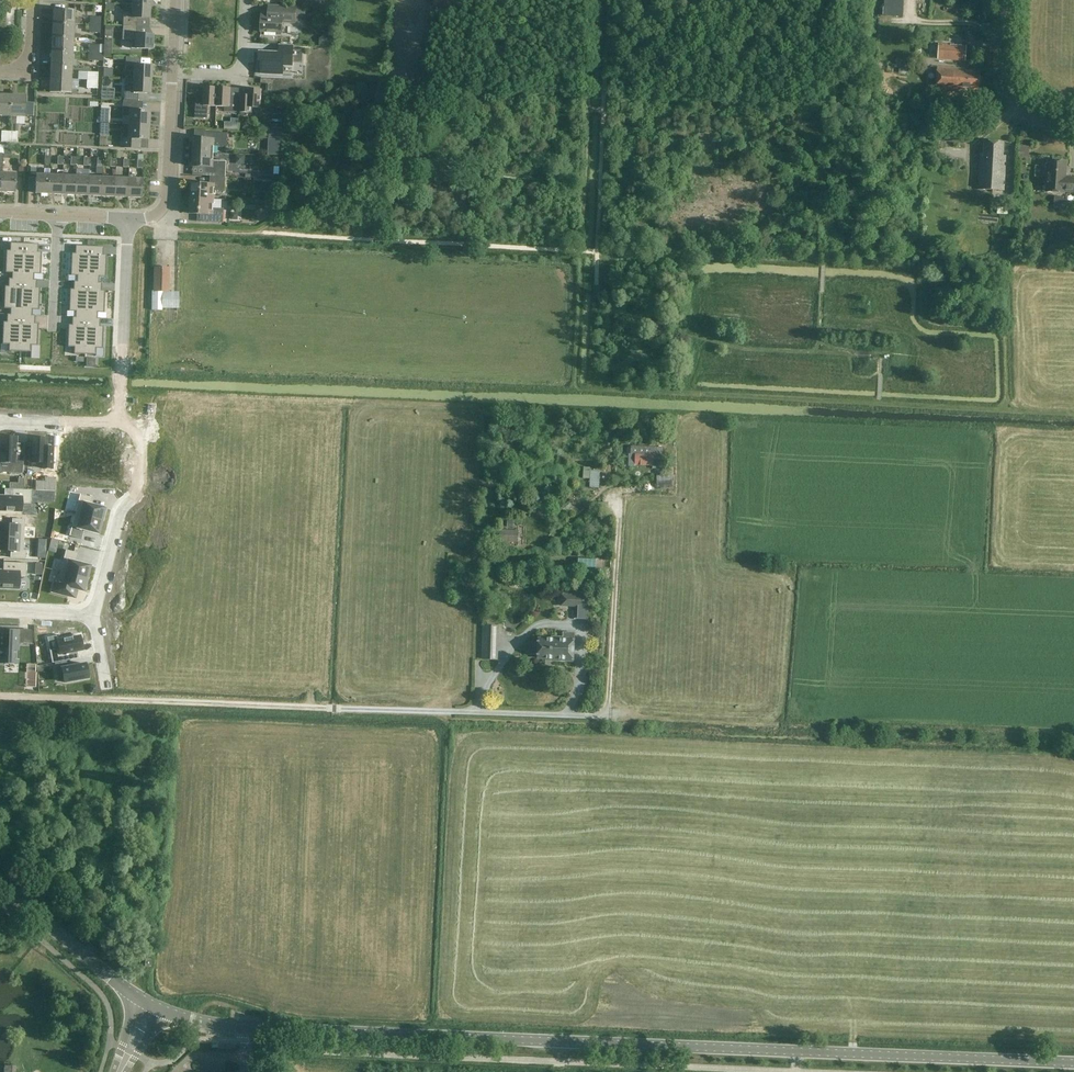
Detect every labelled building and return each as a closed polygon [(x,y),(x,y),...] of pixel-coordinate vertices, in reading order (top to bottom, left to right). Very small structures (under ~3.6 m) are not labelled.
[(123,12),(123,26),(136,26),(137,18),(149,19),(150,5),(132,5),(132,12),(123,12)] [(295,23),(296,15),(306,15),(306,8),(269,6),(268,13),(262,13),(261,32),(282,33),(283,22),(295,23)] [(53,9),(53,23),(74,24),(81,24),(81,19),(74,19),(74,10),(53,9)] [(90,17),(90,25),(100,25),(100,17),(90,17)] [(73,34),(74,24),(53,23),(52,37),(73,38),(73,37),(79,38),(80,34),(73,34)] [(100,33),(100,25),(90,25),(89,33),(100,33)] [(136,35),(136,26),(123,26),(122,40),(135,41),(135,49),(152,50),(153,36),(136,35)] [(73,47),(73,38),(52,37),(51,51),(72,52),(72,51),(78,52),(79,48),(73,47)] [(89,44),(88,53),(99,53),(99,45),(89,44)] [(292,65),(293,46),(280,45),(279,53),(260,52),(260,60),(259,59),(259,62),(262,62),(261,73),(283,74),(283,65),(292,65)] [(966,61),(966,46),(939,45),(938,59),(966,61)] [(72,60),(72,52),(51,51),(51,65),(72,66),(72,65),(77,65),(77,60),(72,60)] [(98,61),(99,53),(88,53),(88,60),(98,61)] [(133,79),(151,80),(151,67),(139,66),(140,57),(126,57),(125,71),(134,72),(133,79)] [(71,80),(72,66),(51,65),(50,79),(71,80)] [(979,91),(980,71),(964,70),(964,68),(937,67),(936,89),(960,90),(979,91)] [(87,72),(87,80),(98,81),(98,72),(87,72)] [(71,89),(71,80),(50,79),(49,93),(70,94),(71,93),(75,94),(75,89),(71,89)] [(124,101),(137,101),(138,93),(150,94),(151,80),(133,79),(128,79),(127,86),(124,86),(124,101)] [(97,94),(98,81),(87,80),(86,94),(97,94)] [(203,95),(196,95),(196,110),(195,109),(195,118),(208,118),(208,106),(217,106),(217,87),(204,87),(203,95)] [(217,87),(217,106),(224,106),(224,112),(237,112),(237,97),(230,97),(231,88),(217,87)] [(261,108),(261,89),(248,89),(247,98),(240,97),(239,113),(252,113),(252,108),(261,108)] [(11,95),(0,95),(0,116),(10,116),(11,95)] [(11,95),(10,116),(25,117),(26,96),(11,95)] [(142,101),(137,101),(124,101),(123,101),(122,116),(129,117),(129,125),(148,125),(149,111),(138,111),(138,102),(142,102),(142,101)] [(102,121),(110,121),(110,108),(103,107),(102,121)] [(148,125),(129,125),(128,132),(121,132),(121,148),(139,149),(140,148),(136,148),(136,139),(148,140),(148,125)] [(962,144),(963,130),(937,127),(936,141),(962,144)] [(1,142),(9,142),(10,131),(2,131),(1,142)] [(10,131),(9,142),(18,143),(18,132),(10,131)] [(213,153),(213,146),(227,146),(227,133),(205,132),(205,138),(194,138),(193,152),(213,153)] [(1006,162),(1006,156),(1003,156),(1004,142),(984,141),(983,158),(980,158),(979,189),(1005,191),(1005,186),(1003,186),(1003,182),(1005,182),(1006,166),(1004,166),(1004,162),(1006,162)] [(11,145),(3,145),(3,153),(3,154),(11,154),(11,145)] [(1020,146),(1019,158),(1029,159),(1030,146),(1020,146)] [(203,174),(217,174),(226,175),(226,161),(213,160),(213,153),(193,152),(193,167),(204,167),(203,174)] [(1073,192),(1073,178),(1065,177),(1066,161),(1048,160),(1046,192),(1064,193),(1064,192),(1073,192)] [(9,173),(2,172),(1,192),(15,192),(16,173),(15,173),(15,168),(9,168),(9,173)] [(49,175),(49,169),(44,169),(44,174),(36,174),(35,193),(48,194),(49,175)] [(57,175),(49,175),(48,194),(62,195),(63,175),(63,171),(58,171),(57,175)] [(96,177),(89,176),(88,196),(101,196),(102,177),(102,172),(96,172),(96,177)] [(76,176),(63,175),(62,195),(75,195),(76,176)] [(89,176),(76,176),(75,195),(88,196),(89,176)] [(191,198),(213,199),(214,191),(225,191),(225,177),(210,176),(210,184),(192,183),(192,191),(190,191),(190,197),(191,197),(191,198)] [(115,178),(102,177),(101,196),(114,197),(115,178)] [(115,178),(114,197),(128,198),(128,178),(115,178)] [(128,178),(128,198),(141,198),(142,179),(128,178)] [(213,208),(213,199),(191,198),(191,199),(190,199),(190,205),(191,205),(191,214),(208,214),(208,222),(223,223),(224,208),(213,208)] [(6,251),(5,273),(9,273),(8,279),(12,279),(22,279),(24,244),(10,243),(10,251),(6,251)] [(24,244),(22,279),(33,280),(34,274),(40,274),(41,252),(38,252),(38,244),(24,244)] [(71,253),(70,276),(74,276),(74,281),(77,282),(88,282),(89,246),(75,246),(75,254),(71,253)] [(89,246),(88,282),(99,283),(99,277),(105,277),(106,255),(103,255),(103,247),(89,246)] [(154,267),(153,291),(152,291),(151,310),(161,310),(162,291),(168,292),(169,267),(154,267)] [(5,286),(4,308),(7,309),(7,314),(10,314),(21,315),(22,279),(12,279),(11,287),(5,286)] [(22,279),(21,315),(32,316),(32,310),(39,310),(40,288),(36,288),(36,280),(33,280),(22,279)] [(70,289),(69,311),(75,312),(75,317),(86,318),(88,282),(77,282),(76,289),(70,289)] [(88,282),(86,318),(97,318),(97,313),(104,313),(105,291),(101,291),(102,283),(99,283),(88,282)] [(3,322),(2,344),(9,345),(8,351),(19,352),(21,315),(10,314),(10,322),(3,322)] [(21,315),(19,352),(30,352),(30,346),(37,346),(38,324),(34,324),(35,316),(32,316),(21,315)] [(68,325),(67,347),(74,347),(73,354),(84,355),(86,318),(75,317),(72,317),(72,325),(68,325)] [(86,318),(84,355),(95,355),(96,348),(102,349),(103,327),(100,326),(100,319),(97,318),(86,318)] [(9,463),(9,473),(22,474),(23,444),(16,444),(16,437),(0,436),(0,437),(0,463),(9,463)] [(31,438),(30,463),(41,463),(41,469),(52,469),(53,447),(46,447),(46,438),(31,438)] [(520,451),(520,440),(503,439),(502,451),(520,451)] [(76,440),(75,462),(87,462),(87,440),(76,440)] [(99,441),(98,463),(111,463),(112,442),(99,441)] [(664,461),(664,448),(656,448),(656,447),(631,447),(631,454),(629,454),(628,465),(653,466),(653,468),(656,468),(656,466),(658,466),(658,461),(664,461)] [(591,470),(590,487),(599,487),(600,471),(591,470)] [(656,476),(657,479),(657,487),(673,486),(672,475),(656,476)] [(0,496),(0,511),(21,512),(21,504),(30,504),(31,490),(12,489),(11,497),(0,496)] [(80,494),(75,514),(101,521),(104,508),(90,505),(92,498),(80,494)] [(75,514),(69,536),(81,539),(84,530),(98,534),(101,521),(75,514)] [(23,539),(24,519),(11,519),(11,525),(0,525),(0,538),(23,539)] [(518,542),(518,530),(500,529),(500,541),(518,542)] [(10,551),(9,557),(22,558),(23,539),(0,538),(0,551),(10,551)] [(65,550),(60,572),(86,579),(90,566),(75,563),(78,553),(65,550)] [(19,589),(19,577),(26,577),(26,563),(3,562),(3,571),(0,571),(0,588),(19,589)] [(54,584),(51,592),(67,596),(69,588),(83,591),(86,579),(60,572),(57,584),(54,584)] [(497,625),(484,624),(482,659),(496,659),(497,625)] [(17,664),(18,632),(0,631),(0,663),(17,664)] [(56,640),(58,648),(49,650),(52,663),(54,663),(67,661),(70,660),(69,653),(83,650),(80,636),(56,640)] [(573,661),(574,639),(552,638),(552,639),(539,639),(539,643),(536,643),(536,653),(538,653),(538,658),(551,658),(551,660),(573,661)] [(67,661),(54,663),(56,676),(63,675),(64,682),(88,678),(85,664),(68,667),(67,661)] [(97,692),(96,685),(89,686),(90,693),(97,692)]
